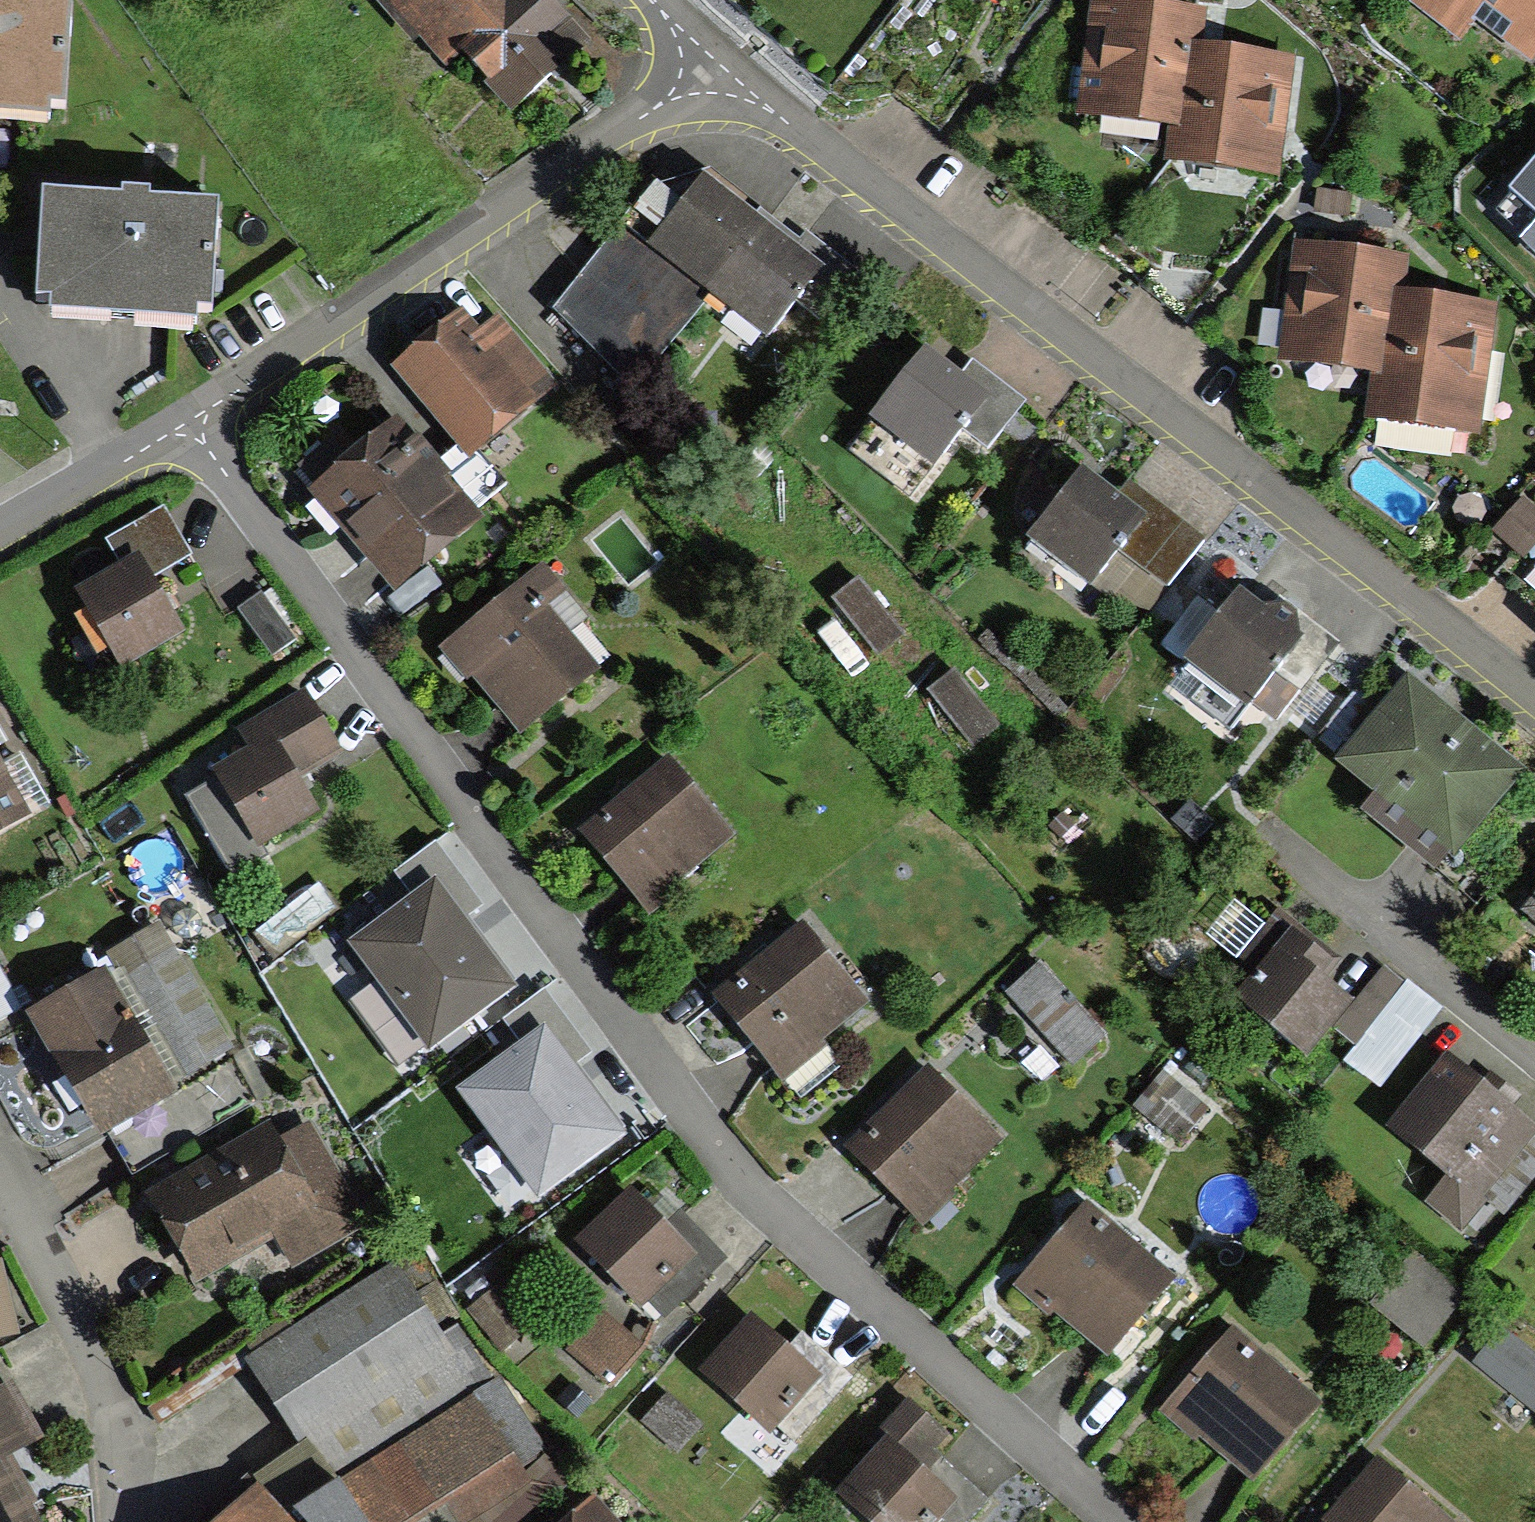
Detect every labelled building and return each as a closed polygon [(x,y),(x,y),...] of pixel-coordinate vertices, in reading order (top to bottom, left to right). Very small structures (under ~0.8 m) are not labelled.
[(60,113),(67,3),(28,0),(0,0),(0,109),(60,113)] [(448,63),(463,49),(493,83),(489,87),(512,112),(583,47),(540,0),(390,0),(448,63)] [(1114,0),(1093,0),(1078,120),(1167,131),(1179,133),(1191,48),(1203,49),(1208,13),(1114,0)] [(1534,57),(1534,0),(1417,0),(1415,3),(1459,37),(1474,16),(1533,60),(1534,57)] [(1203,49),(1191,48),(1179,133),(1167,131),(1163,162),(1279,178),(1295,61),(1203,49)] [(1490,217),(1534,255),(1534,165),(1490,217)] [(621,225),(556,311),(635,404),(712,302),(771,346),(794,320),(814,334),(862,273),(805,228),(791,245),(703,177),(648,246),(621,225)] [(39,193),(32,301),(202,312),(209,204),(39,193)] [(1409,262),(1296,246),(1280,363),(1371,380),(1381,381),(1394,290),(1405,291),(1409,262)] [(1405,291),(1394,290),(1381,381),(1371,380),(1365,421),(1480,437),(1498,304),(1405,291)] [(463,310),(394,367),(472,460),(556,391),(496,319),(481,332),(463,310)] [(924,353),(855,448),(915,490),(931,467),(938,472),(962,437),(986,454),(1022,403),(971,366),(961,379),(924,353)] [(349,462),(331,440),(297,467),(315,489),(309,493),(395,597),(486,522),(401,419),(349,462)] [(1096,586),(1110,596),(1148,614),(1203,541),(1124,482),(1113,497),(1081,473),(1025,549),(1089,596),(1096,586)] [(1524,561),(1534,549),(1534,509),(1523,497),(1491,530),(1524,561)] [(75,591),(121,673),(184,637),(153,582),(194,559),(165,509),(105,542),(119,566),(75,591)] [(541,566),(439,649),(466,682),(472,677),(519,735),(599,671),(572,638),(589,625),(541,566)] [(850,572),(823,593),(864,646),(891,626),(850,572)] [(239,606),(272,656),(292,643),(259,593),(239,606)] [(1240,712),(1247,717),(1256,706),(1271,719),(1334,644),(1276,596),(1263,612),(1243,596),(1183,667),(1205,686),(1194,699),(1227,727),(1240,712)] [(954,662),(926,680),(961,735),(989,717),(954,662)] [(1529,773),(1405,674),(1329,767),(1366,797),(1353,813),(1435,879),(1450,860),(1455,864),(1529,773)] [(211,771),(218,782),(183,802),(231,880),(266,859),(259,848),(313,816),(291,780),(342,749),(306,689),(245,726),(256,744),(211,771)] [(663,767),(583,835),(648,911),(728,843),(663,767)] [(30,819),(0,768),(0,836),(30,819)] [(1187,802),(1171,821),(1196,842),(1212,823),(1187,802)] [(409,904),(348,950),(429,1055),(513,991),(465,928),(485,912),(434,844),(389,879),(409,904)] [(319,884),(258,934),(277,957),(338,908),(319,884)] [(1519,919),(1534,932),(1534,900),(1519,919)] [(1276,919),(1224,980),(1244,997),(1239,1002),(1308,1059),(1335,1028),(1354,1005),(1322,979),(1333,966),(1276,919)] [(157,927),(108,957),(184,1081),(233,1051),(157,927)] [(803,931),(717,997),(783,1084),(829,1049),(818,1035),(859,1004),(803,931)] [(26,1009),(0,954),(0,1021),(26,1009)] [(1067,1057),(1094,1033),(1035,966),(1008,990),(1067,1057)] [(1406,985),(1386,968),(1354,1005),(1335,1028),(1356,1045),(1406,985)] [(32,1020),(104,1140),(110,1136),(178,1095),(107,976),(32,1020)] [(1356,1045),(1343,1062),(1379,1091),(1443,1014),(1406,985),(1356,1045)] [(525,1046),(457,1096),(537,1204),(620,1143),(569,1074),(591,1057),(544,993),(506,1021),(525,1046)] [(178,1095),(110,1136),(132,1174),(267,1094),(244,1056),(178,1095)] [(1389,1131),(1448,1178),(1425,1205),(1461,1234),(1485,1204),(1504,1219),(1534,1180),(1534,1132),(1445,1060),(1389,1131)] [(924,1072),(847,1148),(923,1226),(952,1198),(945,1190),(993,1142),(924,1072)] [(1148,1120),(1174,1141),(1202,1106),(1176,1086),(1148,1120)] [(269,1128),(146,1196),(197,1288),(280,1242),(295,1269),(368,1229),(308,1122),(276,1140),(269,1128)] [(633,1196),(578,1248),(641,1314),(650,1306),(665,1321),(728,1261),(679,1211),(663,1227),(633,1196)] [(1175,1281),(1085,1205),(1013,1290),(1052,1323),(1056,1318),(1107,1361),(1175,1281)] [(1375,1303),(1424,1343),(1462,1298),(1412,1257),(1375,1303)] [(16,1339),(0,1263),(0,1342),(16,1339)] [(483,1515),(487,1521),(530,1521),(576,1485),(542,1452),(498,1380),(491,1384),(455,1331),(442,1337),(394,1270),(248,1366),(297,1444),(217,1521),(473,1521),(483,1515)] [(498,1350),(526,1330),(494,1287),(466,1307),(498,1350)] [(646,1348),(599,1310),(564,1351),(611,1390),(646,1348)] [(749,1318),(698,1376),(775,1445),(786,1434),(795,1442),(851,1380),(805,1339),(791,1355),(749,1318)] [(1502,1327),(1470,1366),(1534,1417),(1534,1353),(1502,1327)] [(1322,1412),(1235,1332),(1159,1413),(1197,1448),(1201,1444),(1250,1489),(1322,1412)] [(0,1393),(0,1521),(37,1521),(3,1460),(40,1440),(8,1389),(0,1393)] [(576,1422),(592,1405),(573,1389),(558,1405),(576,1422)] [(833,1494),(864,1521),(970,1521),(989,1501),(936,1454),(950,1438),(907,1400),(872,1439),(877,1444),(833,1494)] [(696,1427),(665,1401),(647,1421),(678,1448),(696,1427)] [(1328,1521),(1448,1521),(1378,1463),(1328,1521)] [(594,1498),(567,1521),(616,1521),(594,1498)]
